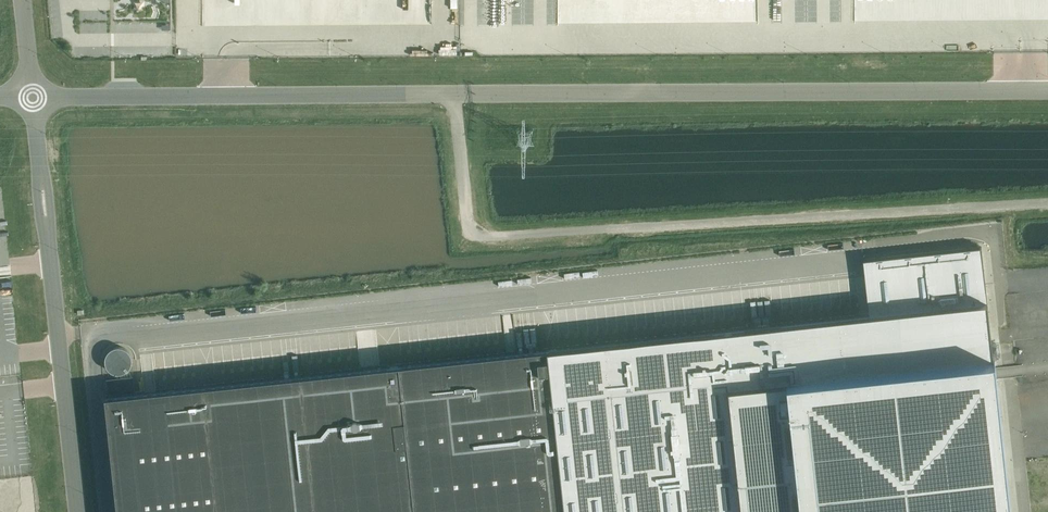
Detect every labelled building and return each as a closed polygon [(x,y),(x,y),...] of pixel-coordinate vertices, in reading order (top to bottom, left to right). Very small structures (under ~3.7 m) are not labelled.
[(106,395),(119,511),(1011,511),(994,355),(993,355),(981,247),(863,259),(869,313),(548,348),(135,392),(133,376),(106,379),(108,395),(106,395)] [(128,344),(106,353),(114,374),(136,365),(128,344)]
